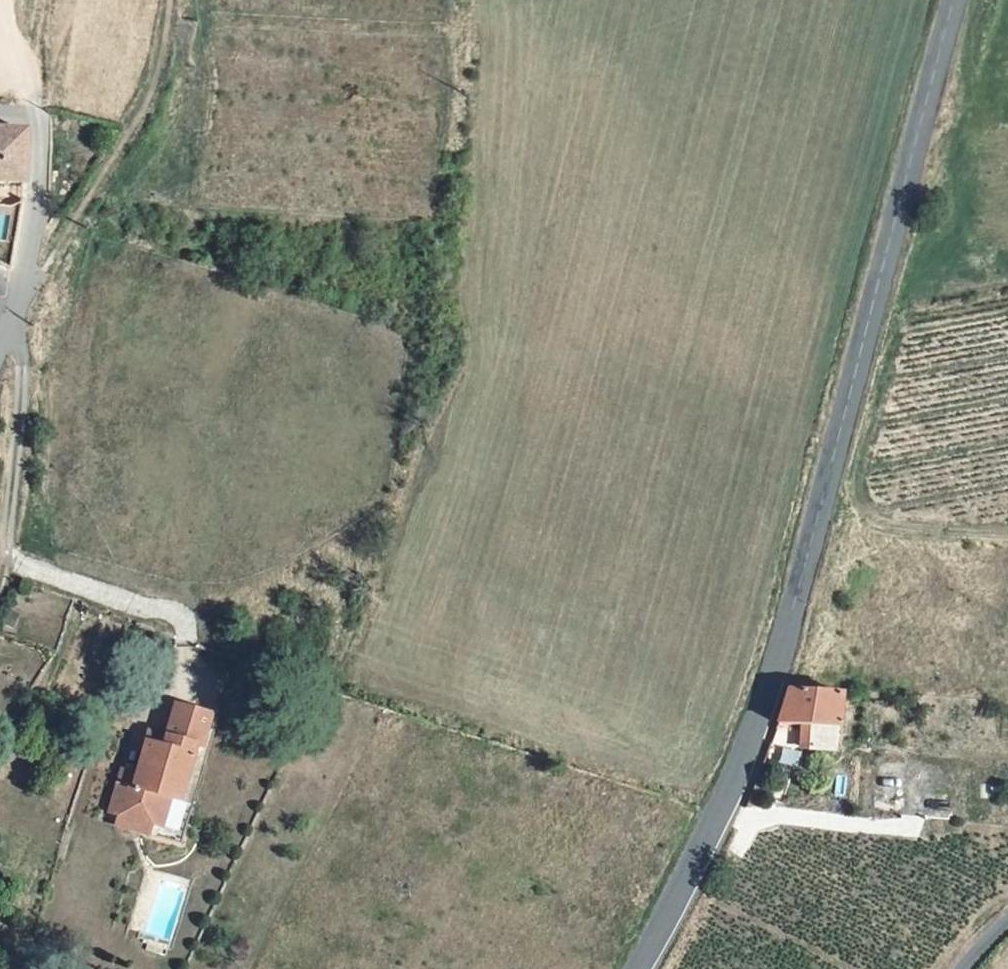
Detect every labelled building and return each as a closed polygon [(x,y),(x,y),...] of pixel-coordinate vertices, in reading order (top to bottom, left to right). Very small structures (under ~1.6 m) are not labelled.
[(17,181),(21,130),(0,130),(0,180),(17,181)] [(839,703),(788,698),(775,732),(806,735),(804,758),(833,761),(839,703)] [(186,806),(209,710),(171,702),(161,744),(142,739),(135,770),(119,767),(105,827),(157,839),(166,801),(186,806)]
